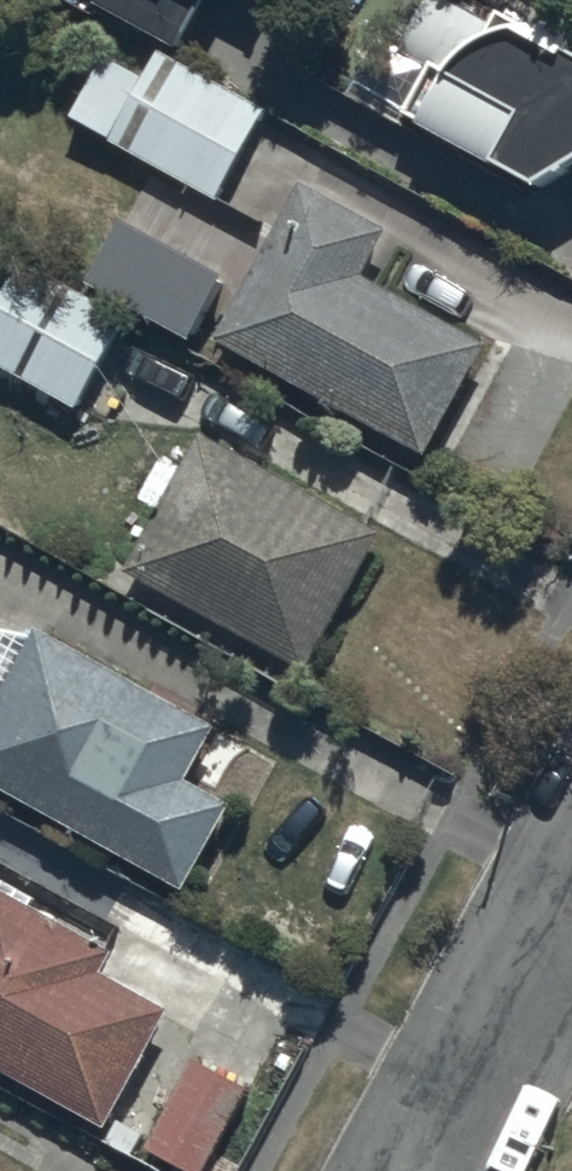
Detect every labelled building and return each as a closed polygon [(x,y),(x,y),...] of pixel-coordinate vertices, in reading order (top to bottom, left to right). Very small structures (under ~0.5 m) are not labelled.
[(96,12),(180,52),(205,0),(101,0),(96,12)] [(428,73),(403,120),(540,198),(571,176),(571,65),(565,61),(564,37),(563,36),(562,36),(561,35),(560,35),(559,34),(558,34),(557,33),(556,33),(555,32),(553,32),(552,32),(551,32),(550,31),(549,31),(548,31),(546,31),(545,31),(544,31),(543,30),(542,30),(540,30),(539,31),(538,31),(537,31),(536,31),(534,31),(533,31),(532,31),(531,32),(530,32),(529,32),(527,33),(526,33),(525,34),(524,34),(497,18),(491,31),(448,0),(437,0),(398,49),(428,73)] [(122,31),(71,122),(219,205),(270,116),(122,31)] [(388,235),(297,192),(215,342),(427,458),(487,350),(362,282),(388,235)] [(119,223),(87,287),(193,345),(228,282),(119,223)] [(471,287),(409,255),(390,290),(452,322),(471,287)] [(0,305),(0,369),(79,413),(127,325),(22,266),(0,305)] [(383,538),(201,439),(125,576),(308,676),(383,538)] [(184,895),(230,813),(187,788),(217,733),(37,632),(24,656),(0,643),(0,793),(184,895)] [(106,1135),(173,1016),(101,976),(114,954),(0,890),(0,1075),(106,1135)] [(194,1065),(146,1153),(178,1170),(206,1170),(248,1095),(194,1065)]
